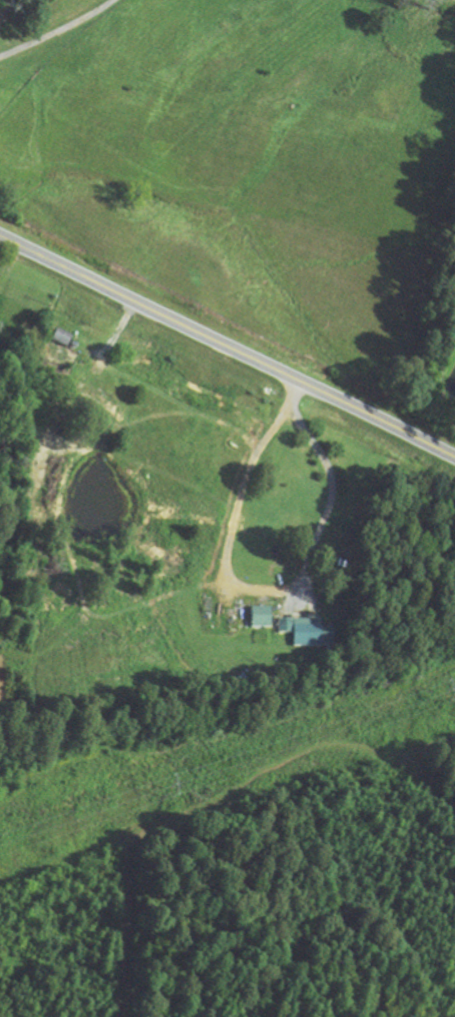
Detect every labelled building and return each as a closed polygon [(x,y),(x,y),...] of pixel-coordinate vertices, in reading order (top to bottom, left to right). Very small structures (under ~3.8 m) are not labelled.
[(70,338),(56,331),(51,342),(65,349),(70,338)] [(270,609),(250,609),(250,629),(270,629),(270,609)] [(292,648),(321,648),(321,620),(292,620),(292,648)]
